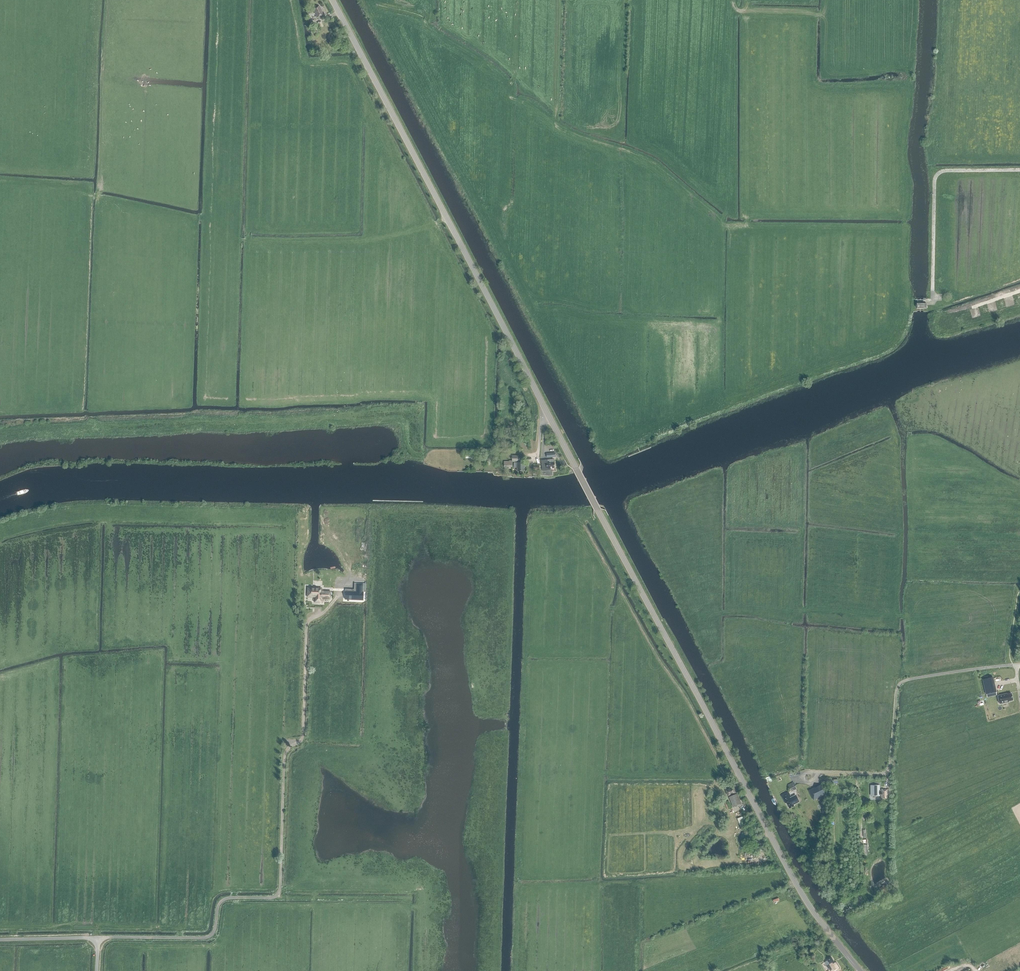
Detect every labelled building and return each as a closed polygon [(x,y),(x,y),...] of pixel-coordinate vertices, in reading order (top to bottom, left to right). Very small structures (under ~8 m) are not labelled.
[(313,10),(316,18),(323,15),(319,7),(313,10)] [(514,468),(517,468),(517,470),(524,470),(524,465),(525,465),(525,462),(520,462),(520,461),(523,461),(524,455),(512,455),(512,461),(514,461),(514,463),(514,468)] [(550,469),(550,468),(555,468),(554,462),(553,462),(553,459),(541,460),(542,470),(550,469)] [(345,591),(345,600),(363,600),(363,592),(362,592),(362,584),(356,584),(356,592),(345,591)] [(330,592),(321,591),(321,588),(307,588),(307,592),(305,592),(305,599),(308,599),(308,597),(315,597),(315,602),(322,602),(322,599),(330,599),(330,592)] [(986,694),(996,692),(994,682),(984,684),(986,694)] [(1013,700),(1011,694),(1007,695),(1007,694),(998,696),(1000,704),(1009,702),(1008,701),(1013,700)] [(824,794),(820,786),(810,791),(814,799),(816,798),(824,794)] [(881,790),(879,790),(879,786),(871,786),(871,795),(879,795),(881,795),(881,798),(887,798),(887,794),(888,794),(888,790),(881,790)] [(725,791),(726,793),(728,796),(733,807),(740,804),(740,802),(744,801),(739,791),(735,793),(733,787),(725,791)] [(786,803),(789,808),(794,806),(793,805),(799,802),(795,795),(791,797),(788,792),(781,796),(785,803),(786,803)] [(831,957),(827,960),(827,961),(824,962),(827,966),(826,966),(828,969),(829,968),(831,970),(835,970),(840,968),(836,962),(834,963),(831,957)]
